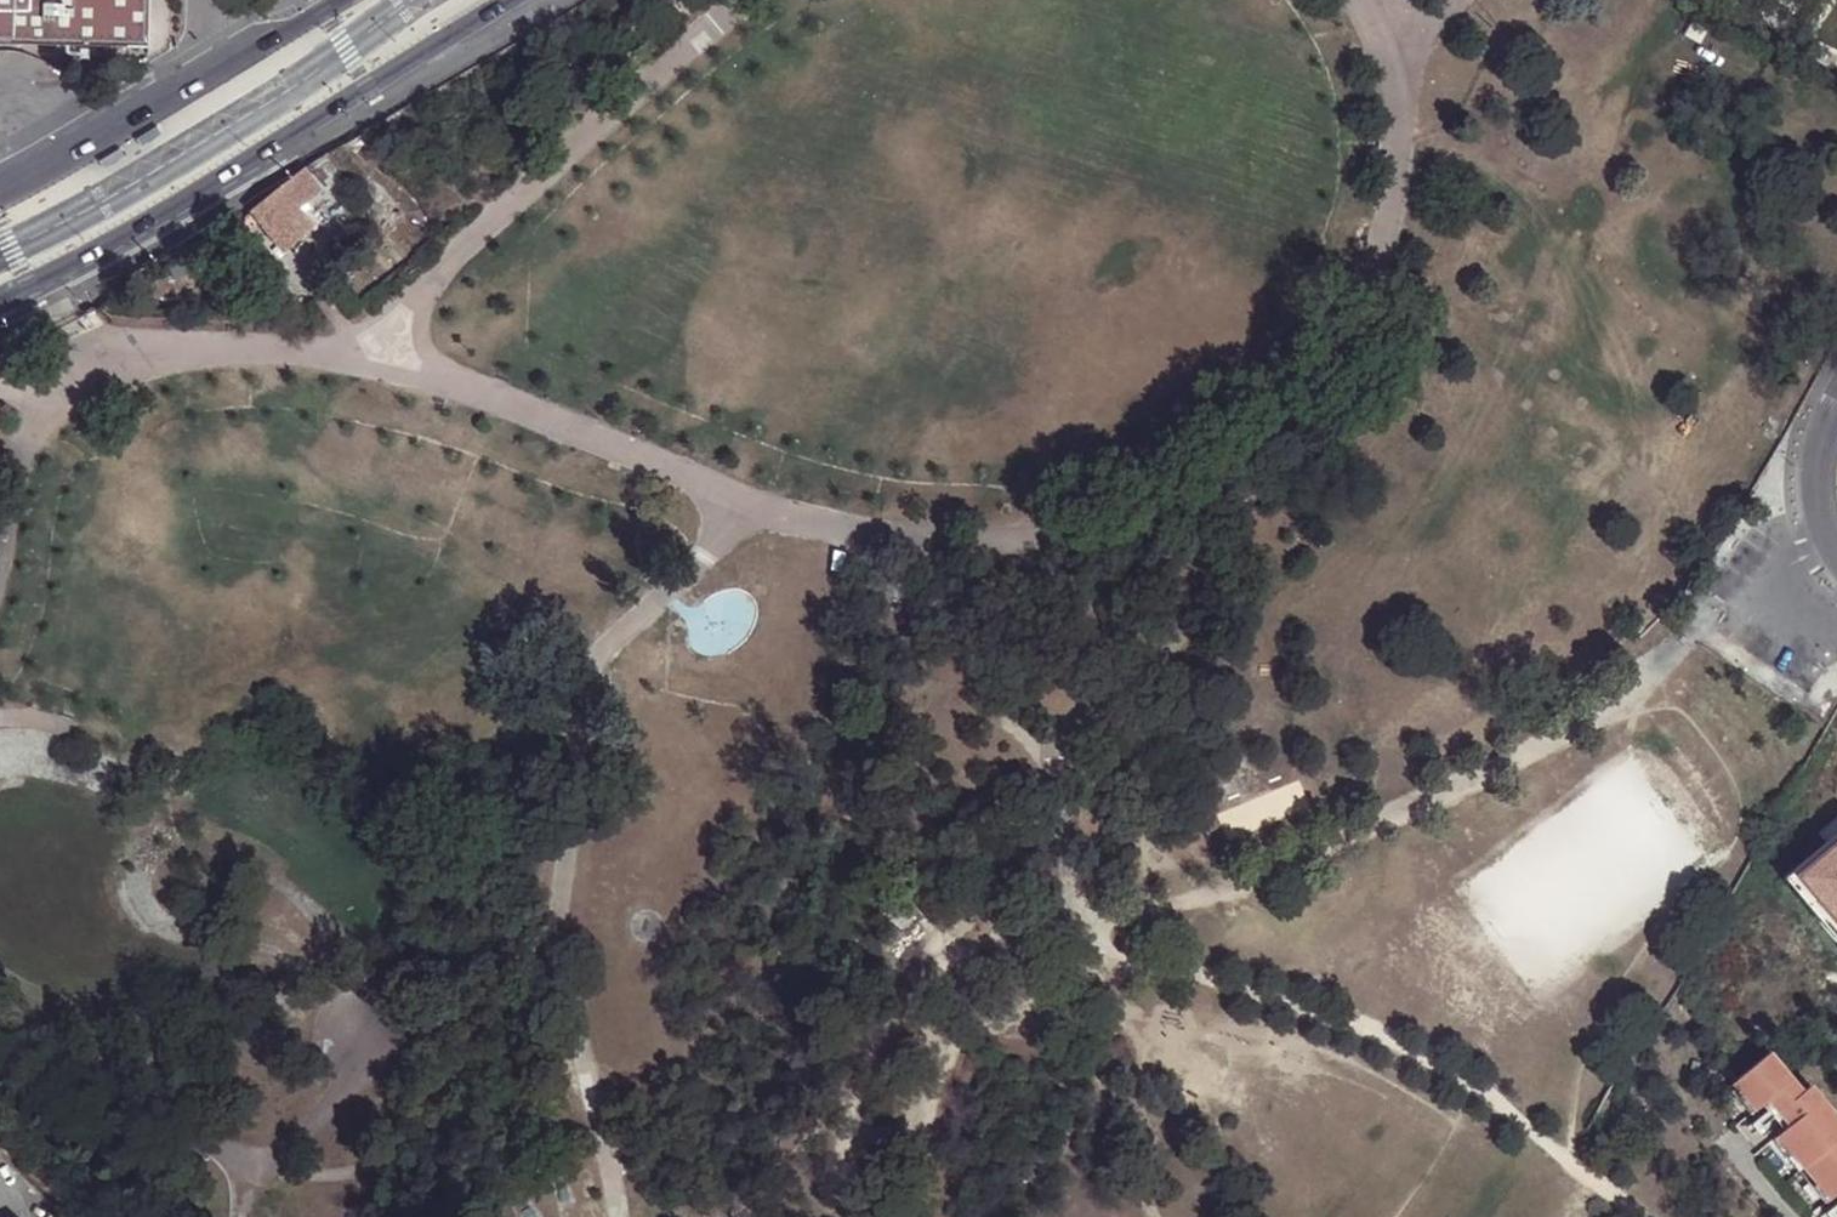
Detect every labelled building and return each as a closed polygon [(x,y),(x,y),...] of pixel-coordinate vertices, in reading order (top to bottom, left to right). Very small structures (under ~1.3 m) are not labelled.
[(150,48),(152,0),(0,0),(0,44),(150,48)] [(307,172),(319,194),(338,181),(325,159),(307,172)] [(307,172),(256,211),(287,250),(317,226),(305,209),(321,197),(319,194),(307,172)] [(1779,877),(1836,946),(1836,828),(1779,877)] [(907,893),(883,913),(901,936),(926,915),(907,893)] [(1769,1044),(1737,1072),(1740,1076),(1731,1083),(1749,1107),(1770,1089),(1791,1116),(1770,1132),(1823,1196),(1836,1185),(1836,1113),(1809,1079),(1802,1085),(1769,1044)]
